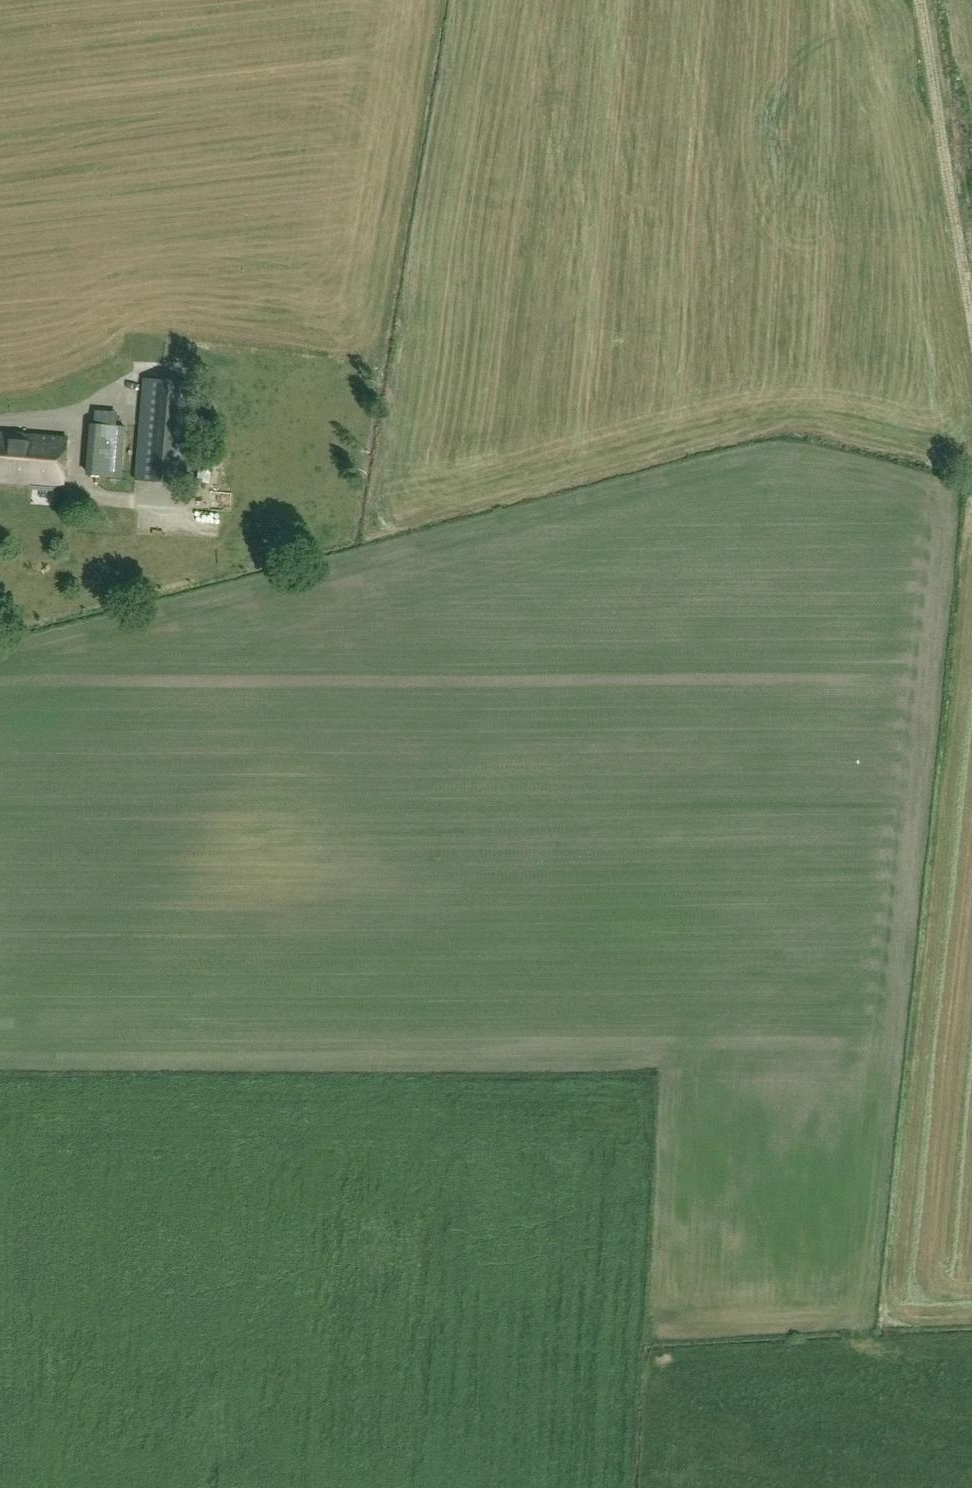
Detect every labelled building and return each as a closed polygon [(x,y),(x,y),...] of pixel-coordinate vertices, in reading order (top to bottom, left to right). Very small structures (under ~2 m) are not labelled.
[(136,481),(190,485),(197,383),(143,380),(136,481)] [(90,476),(122,479),(126,428),(94,426),(90,476)] [(3,482),(2,494),(0,513),(0,514),(62,519),(63,499),(14,495),(14,483),(64,487),(68,439),(0,434),(0,482),(3,482)]
